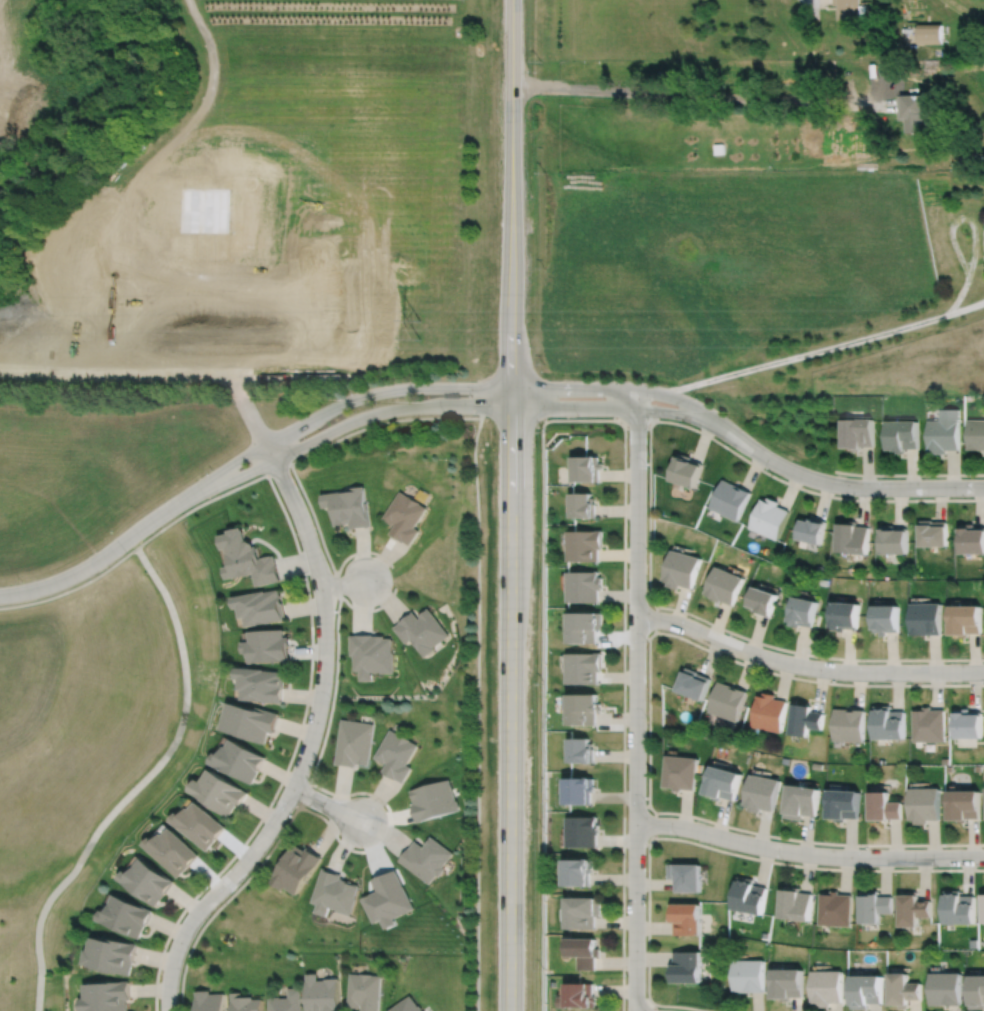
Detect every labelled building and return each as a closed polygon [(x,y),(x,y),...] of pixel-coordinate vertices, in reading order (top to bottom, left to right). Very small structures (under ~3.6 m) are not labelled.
[(833,5),(839,5),(839,19),(862,19),(862,18),(868,18),(868,5),(861,5),(861,0),(833,0),(833,5)] [(920,23),(920,43),(944,43),(944,23),(920,23)] [(900,95),(900,119),(906,119),(907,132),(916,132),(916,134),(927,134),(927,124),(927,94),(900,95)] [(929,421),(929,449),(928,449),(928,455),(946,455),(946,451),(959,451),(959,422),(960,422),(960,410),(940,410),(940,421),(929,421)] [(842,420),(842,450),(852,450),(852,452),(861,452),(861,447),(874,447),(874,420),(842,420)] [(969,449),(968,449),(968,451),(983,451),(983,421),(969,421),(969,449)] [(888,422),(888,452),(897,452),(897,454),(905,454),(905,449),(918,449),(918,422),(888,422)] [(676,454),(668,478),(669,478),(668,482),(694,490),(702,464),(690,460),(690,458),(676,454)] [(574,457),(574,484),(598,484),(598,483),(600,483),(600,470),(604,470),(604,464),(600,464),(600,457),(574,457)] [(722,480),(708,509),(736,522),(749,493),(722,480)] [(322,496),(324,509),(333,508),(335,528),(348,526),(348,524),(350,524),(351,531),(370,528),(367,504),(366,504),(363,487),(352,489),(352,492),(322,496)] [(401,492),(383,520),(393,526),(394,524),(396,525),(390,535),(403,544),(404,542),(410,546),(420,532),(414,528),(427,509),(419,504),(420,504),(410,497),(409,498),(401,492)] [(573,494),(572,520),(594,520),(594,519),(596,519),(596,505),(595,505),(595,499),(593,499),(593,494),(573,494)] [(760,500),(748,529),(776,541),(788,512),(777,507),(779,503),(767,498),(765,502),(760,500)] [(800,520),(795,541),(819,547),(825,522),(812,519),(811,520),(806,519),(806,521),(800,520)] [(837,524),(835,554),(866,556),(868,528),(855,527),(856,522),(847,522),(847,525),(837,524)] [(921,522),(921,527),(920,527),(920,549),(948,548),(948,528),(947,528),(947,523),(933,523),(933,522),(921,522)] [(961,556),(983,556),(983,529),(975,529),(975,525),(969,525),(969,526),(961,526),(961,556)] [(880,527),(881,556),(907,556),(907,529),(893,529),(893,527),(880,527)] [(222,564),(225,576),(235,574),(236,575),(250,572),(250,571),(252,571),(255,585),(280,579),(275,557),(272,557),(262,559),(262,560),(260,560),(257,548),(255,548),(254,545),(249,543),(247,543),(244,532),(242,532),(242,529),(228,532),(228,536),(219,538),(222,552),(226,551),(229,563),(222,564)] [(568,531),(568,563),(600,563),(600,550),(604,550),(604,531),(568,531)] [(671,551),(662,582),(668,583),(667,587),(678,590),(680,586),(692,590),(701,559),(671,551)] [(716,567),(704,595),(711,598),(711,600),(719,604),(720,602),(732,607),(744,579),(716,567)] [(568,572),(567,601),(598,602),(599,588),(604,588),(604,579),(600,579),(600,573),(568,572)] [(755,587),(748,608),(757,611),(756,614),(762,616),(762,615),(770,618),(778,595),(755,587)] [(231,595),(233,606),(238,605),(239,615),(244,615),(245,625),(285,617),(280,588),(265,590),(264,589),(231,595)] [(795,598),(789,624),(799,626),(800,623),(812,626),(817,603),(795,598)] [(833,603),(832,628),(839,629),(839,630),(845,630),(845,626),(858,627),(859,604),(833,603)] [(911,605),(911,634),(942,634),(941,605),(911,605)] [(393,626),(405,642),(410,638),(423,656),(434,648),(432,645),(448,634),(427,606),(417,613),(419,616),(418,617),(412,610),(398,620),(399,621),(393,626)] [(874,607),(874,631),(881,630),(881,635),(886,635),(886,630),(899,630),(899,606),(874,607)] [(951,607),(951,634),(958,634),(958,637),(968,637),(967,632),(981,632),(981,619),(982,619),(982,607),(951,607)] [(570,609),(570,643),(597,643),(597,628),(603,628),(603,611),(600,611),(600,609),(570,609)] [(241,639),(242,651),(247,650),(248,662),(289,659),(288,645),(290,645),(290,635),(284,635),(284,627),(249,629),(249,639),(241,639)] [(349,633),(349,654),(352,654),(352,669),(358,669),(358,679),(369,679),(369,671),(372,671),(372,672),(392,672),(392,651),(391,651),(391,637),(383,637),(383,634),(371,634),(371,633),(349,633)] [(567,651),(567,683),(598,683),(598,670),(603,670),(603,651),(567,651)] [(235,665),(234,676),(239,677),(238,687),(241,688),(240,698),(282,702),(284,671),(263,669),(263,668),(235,665)] [(685,666),(684,669),(682,668),(674,688),(701,699),(710,677),(696,672),(697,670),(685,666)] [(717,680),(706,710),(736,720),(746,690),(717,680)] [(570,691),(570,724),(597,724),(597,710),(602,710),(602,701),(599,701),(599,692),(570,691)] [(755,694),(749,725),(780,731),(786,700),(774,698),(774,693),(762,691),(761,695),(755,694)] [(227,700),(220,727),(235,732),(235,734),(265,742),(268,730),(273,732),(279,712),(256,706),(255,708),(227,700)] [(793,701),(788,734),(806,736),(807,727),(821,729),(823,712),(810,710),(811,703),(793,701)] [(874,708),(874,738),(904,738),(904,710),(890,710),(890,705),(874,705),(874,708)] [(913,709),(913,741),(945,740),(945,708),(931,708),(931,705),(924,705),(924,709),(913,709)] [(834,707),(832,739),(862,741),(864,709),(834,707)] [(955,708),(955,737),(981,737),(981,711),(967,711),(967,708),(955,708)] [(341,718),(334,763),(354,766),(355,763),(367,765),(373,723),(341,718)] [(390,728),(374,756),(384,762),(385,761),(387,762),(381,771),(395,779),(395,778),(402,782),(411,767),(406,764),(417,744),(409,739),(410,739),(400,733),(399,734),(390,728)] [(571,736),(571,762),(595,762),(595,746),(591,746),(591,736),(571,736)] [(213,751),(208,761),(232,774),(233,773),(251,783),(265,757),(229,737),(225,745),(223,744),(218,753),(213,751)] [(665,754),(662,786),(673,787),(673,790),(680,791),(681,788),(694,789),(697,757),(665,754)] [(710,763),(702,792),(712,795),(712,797),(720,800),(721,796),(734,800),(742,772),(710,763)] [(196,778),(188,789),(201,797),(200,799),(228,816),(236,804),(239,806),(248,792),(208,767),(200,780),(196,778)] [(750,772),(743,804),(749,805),(748,809),(760,812),(761,808),(773,810),(780,779),(750,772)] [(567,776),(567,804),(592,804),(592,791),(596,791),(596,785),(595,785),(595,777),(593,777),(593,776),(589,776),(567,776)] [(409,790),(413,803),(410,804),(416,822),(457,809),(456,808),(458,806),(456,800),(454,799),(447,778),(409,790)] [(788,783),(784,816),(802,819),(803,813),(816,815),(820,787),(788,783)] [(910,787),(910,819),(915,819),(915,823),(928,823),(928,819),(940,819),(940,787),(910,787)] [(829,788),(827,817),(837,818),(837,821),(846,821),(846,817),(859,818),(860,789),(829,788)] [(950,789),(950,819),(959,819),(959,822),(968,821),(968,817),(980,817),(980,789),(950,789)] [(870,790),(871,819),(889,819),(889,818),(902,818),(902,801),(889,801),(889,790),(870,790)] [(175,811),(168,819),(206,850),(217,837),(216,836),(222,829),(223,829),(225,827),(194,801),(188,808),(186,807),(179,815),(175,811)] [(569,816),(569,846),(598,846),(598,834),(600,834),(600,823),(599,823),(599,816),(569,816)] [(142,843),(177,877),(198,855),(168,827),(162,834),(160,832),(153,840),(149,836),(142,843)] [(398,860),(428,883),(435,874),(438,876),(445,868),(442,866),(452,853),(430,836),(423,843),(425,844),(423,847),(414,840),(409,847),(408,847),(398,860)] [(293,843),(280,862),(281,862),(269,881),(281,889),(283,886),(294,894),(305,879),(306,880),(321,857),(306,846),(304,850),(293,843)] [(139,857),(127,873),(123,870),(117,878),(155,906),(174,881),(159,870),(158,872),(139,857)] [(567,859),(567,885),(592,885),(592,872),(595,872),(595,859),(567,859)] [(667,864),(667,878),(675,878),(675,891),(700,891),(700,863),(667,864)] [(322,867),(310,902),(316,903),(313,912),(324,916),(327,906),(335,909),(335,910),(349,915),(355,897),(354,896),(357,885),(350,882),(351,881),(339,877),(341,874),(322,867)] [(361,898),(373,923),(380,919),(384,928),(395,923),(393,918),(413,908),(395,869),(387,873),(386,872),(371,879),(377,890),(361,898)] [(737,876),(731,908),(762,914),(767,887),(753,885),(754,879),(737,876)] [(781,889),(778,917),(810,920),(812,893),(799,892),(800,888),(791,887),(791,889),(781,889)] [(820,893),(818,925),(850,926),(852,894),(839,894),(839,891),(831,890),(831,893),(820,893)] [(944,890),(945,923),(975,923),(975,895),(961,895),(961,890),(944,890)] [(861,891),(862,894),(860,894),(860,923),(879,923),(879,913),(892,913),(892,896),(878,896),(878,891),(861,891)] [(900,894),(900,926),(918,926),(918,917),(931,917),(931,900),(918,900),(918,891),(909,891),(909,894),(900,894)] [(103,910),(99,920),(117,928),(117,929),(138,939),(144,926),(145,927),(153,910),(134,902),(117,895),(109,912),(103,910)] [(570,897),(569,928),(595,929),(595,916),(601,916),(601,897),(570,897)] [(671,904),(671,913),(669,913),(669,922),(673,922),(673,935),(700,935),(700,904),(671,904)] [(93,937),(90,951),(88,950),(85,964),(93,966),(92,968),(103,970),(102,971),(117,974),(117,973),(130,975),(136,944),(116,940),(115,942),(93,937)] [(570,938),(569,957),(579,957),(579,969),(595,970),(595,957),(600,957),(600,948),(596,948),(596,939),(570,938)] [(969,939),(969,948),(977,948),(977,939),(969,939)] [(673,952),(673,965),(671,965),(671,983),(701,983),(701,952),(673,952)] [(733,960),(733,992),(764,992),(764,960),(733,960)] [(771,970),(772,999),(782,999),(782,1001),(790,1001),(790,997),(803,997),(803,969),(771,970)] [(812,971),(812,1003),(817,1003),(817,1007),(830,1007),(830,1003),(843,1003),(842,971),(812,971)] [(306,981),(305,981),(307,1010),(339,1010),(338,978),(324,979),(324,980),(316,980),(316,973),(306,974),(306,981)] [(347,1008),(359,1009),(359,1004),(361,1004),(360,1010),(378,1010),(381,976),(372,975),(372,974),(360,973),(360,974),(350,973),(347,1008)] [(890,973),(891,1005),(900,1005),(901,1008),(909,1008),(909,1000),(922,1000),(922,982),(909,983),(909,973),(890,973)] [(931,973),(931,1005),(961,1005),(961,973),(931,973)] [(852,976),(852,1009),(869,1009),(869,1004),(882,1004),(882,976),(852,976)] [(971,1009),(983,1009),(983,976),(971,976),(971,1009)] [(87,999),(83,999),(84,1010),(126,1010),(126,1000),(130,1000),(129,981),(110,982),(110,984),(86,985),(87,999)] [(564,984),(564,996),(557,996),(557,1008),(596,1008),(596,996),(593,996),(593,984),(564,984)] [(268,1010),(301,1010),(301,1005),(300,1005),(299,988),(287,988),(288,998),(280,998),(279,997),(268,997),(268,1010)] [(195,1010),(224,1010),(223,993),(209,994),(209,990),(194,991),(195,1010)] [(231,1010),(262,1010),(261,999),(252,999),(252,997),(241,997),(241,993),(230,993),(231,1010)] [(387,1010),(422,1010),(421,1010),(422,1009),(419,1005),(418,1006),(410,995),(387,1010)]
